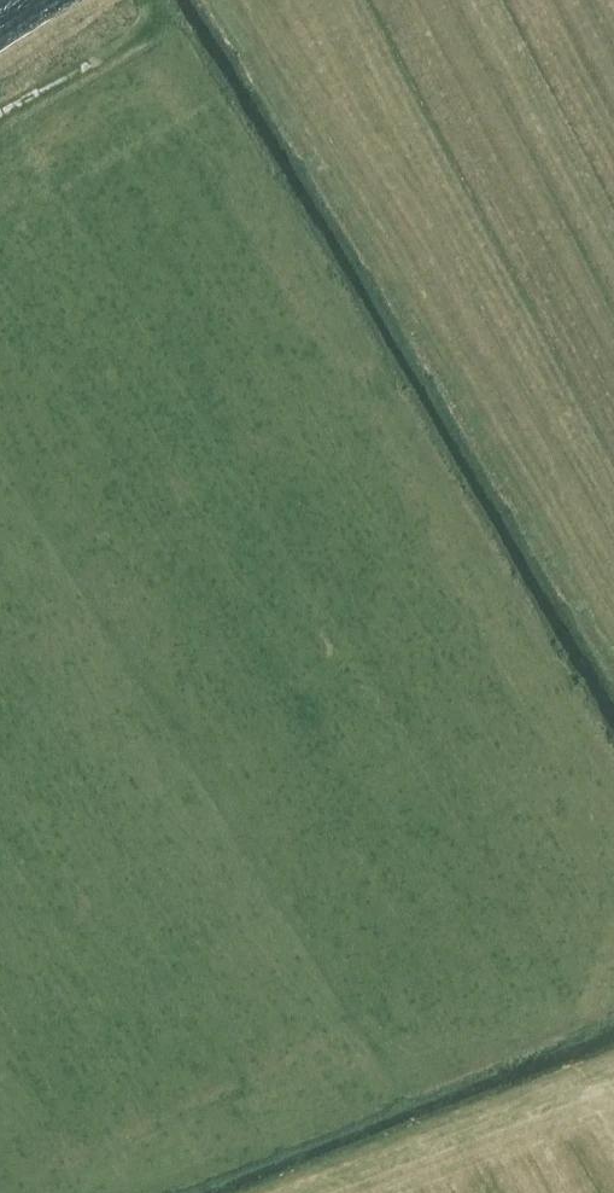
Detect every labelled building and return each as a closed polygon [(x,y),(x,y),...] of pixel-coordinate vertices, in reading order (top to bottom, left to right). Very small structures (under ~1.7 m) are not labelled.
[(10,20),(8,16),(38,0),(0,0),(0,25),(10,20)]
